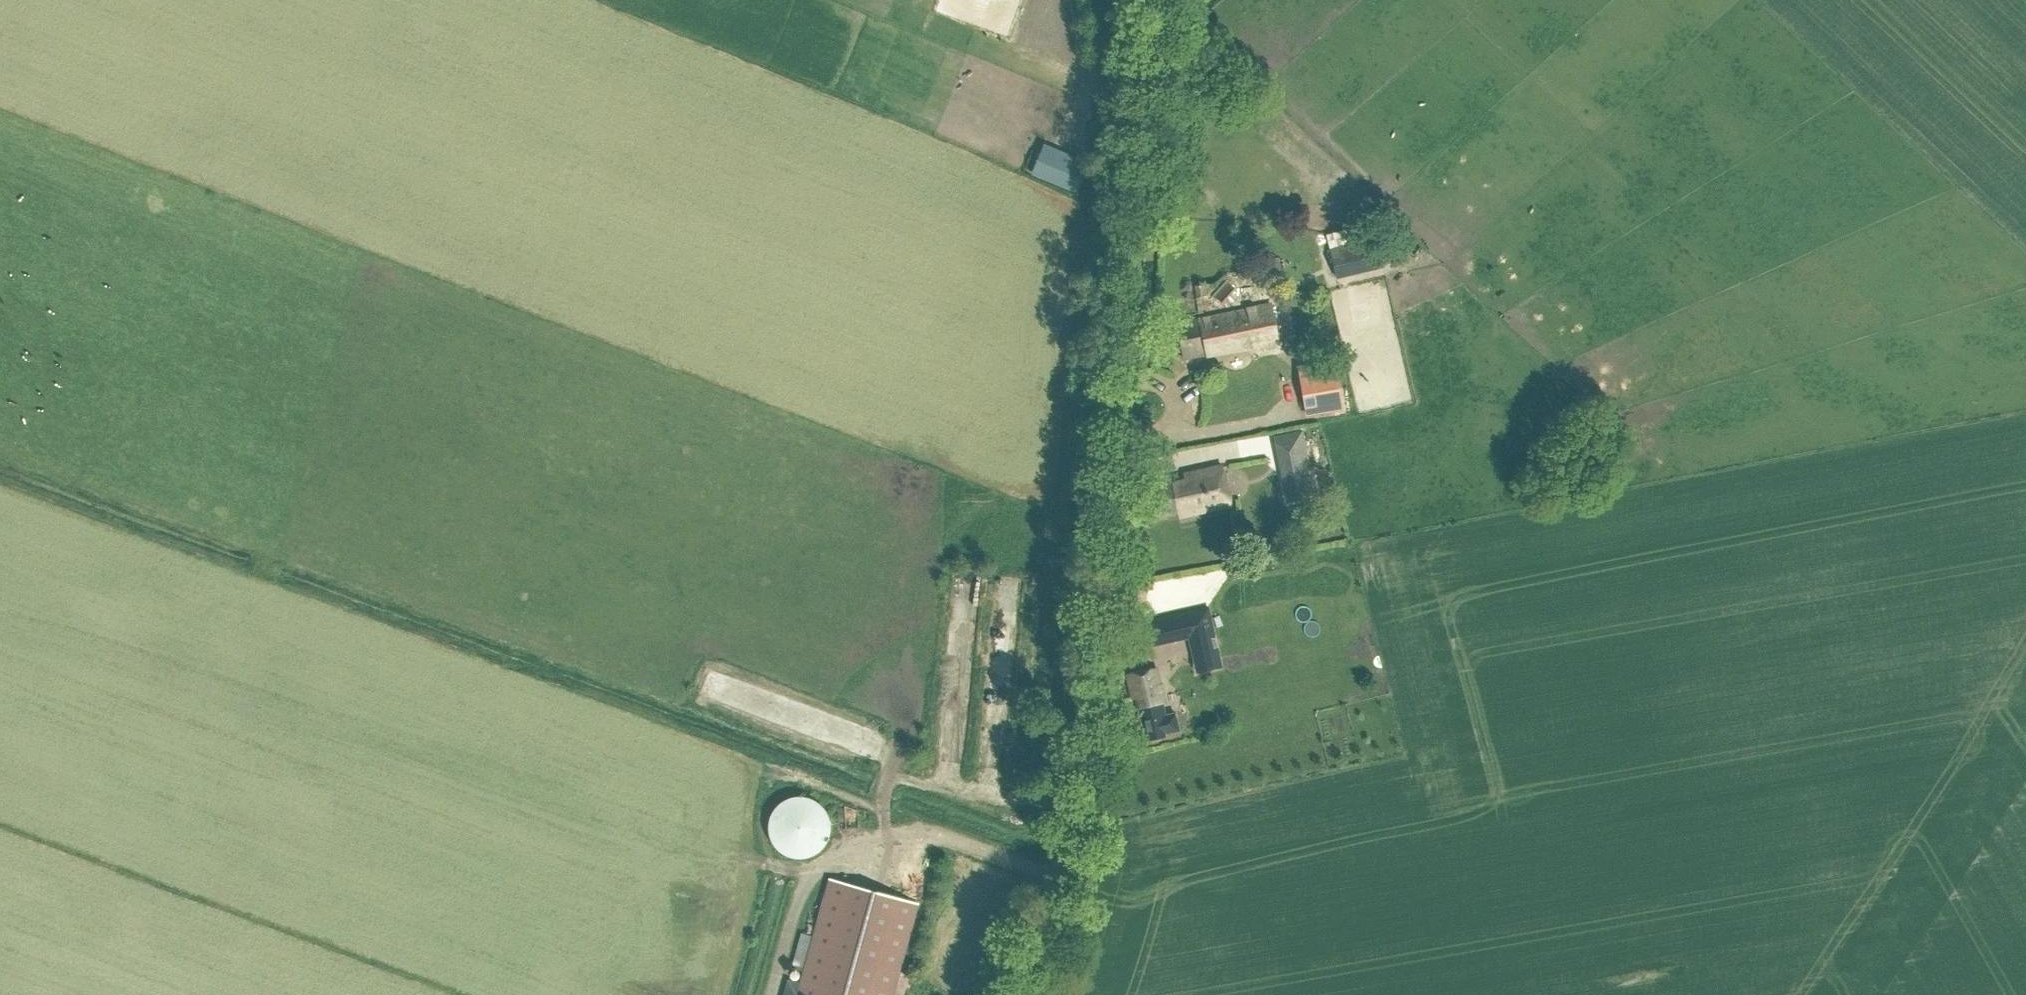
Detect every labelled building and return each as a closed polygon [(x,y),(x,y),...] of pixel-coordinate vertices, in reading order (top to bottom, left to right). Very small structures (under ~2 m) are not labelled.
[(1325,233),(1329,248),(1327,248),(1335,278),(1384,266),(1376,235),(1372,220),(1325,233)] [(1266,273),(1281,270),(1278,255),(1264,258),(1266,273)] [(1204,284),(1194,286),(1196,297),(1206,295),(1204,284)] [(1269,302),(1176,321),(1182,359),(1185,359),(1215,353),(1215,350),(1249,342),(1253,341),(1254,346),(1255,350),(1279,345),(1270,305),(1269,302)] [(1306,416),(1315,414),(1342,410),(1333,360),(1301,365),(1297,366),(1306,416)] [(1282,477),(1314,472),(1307,427),(1275,432),(1282,477)] [(1178,518),(1231,507),(1222,465),(1183,474),(1184,479),(1149,487),(1156,517),(1177,513),(1178,518)] [(1209,605),(1182,611),(1195,668),(1221,663),(1209,605)] [(1126,671),(1127,676),(1133,702),(1136,701),(1145,740),(1145,742),(1165,738),(1165,736),(1166,736),(1179,733),(1175,714),(1165,717),(1163,706),(1164,706),(1156,670),(1154,664),(1126,671)] [(783,853),(793,858),(805,858),(816,854),(825,847),(830,836),(831,825),(829,814),(822,804),(812,798),(801,795),(789,797),(779,803),(772,812),(769,823),(769,835),(774,845),(783,853)] [(783,994),(893,994),(894,991),(900,970),(917,903),(830,879),(814,937),(806,969),(801,984),(787,979),(783,994)]
